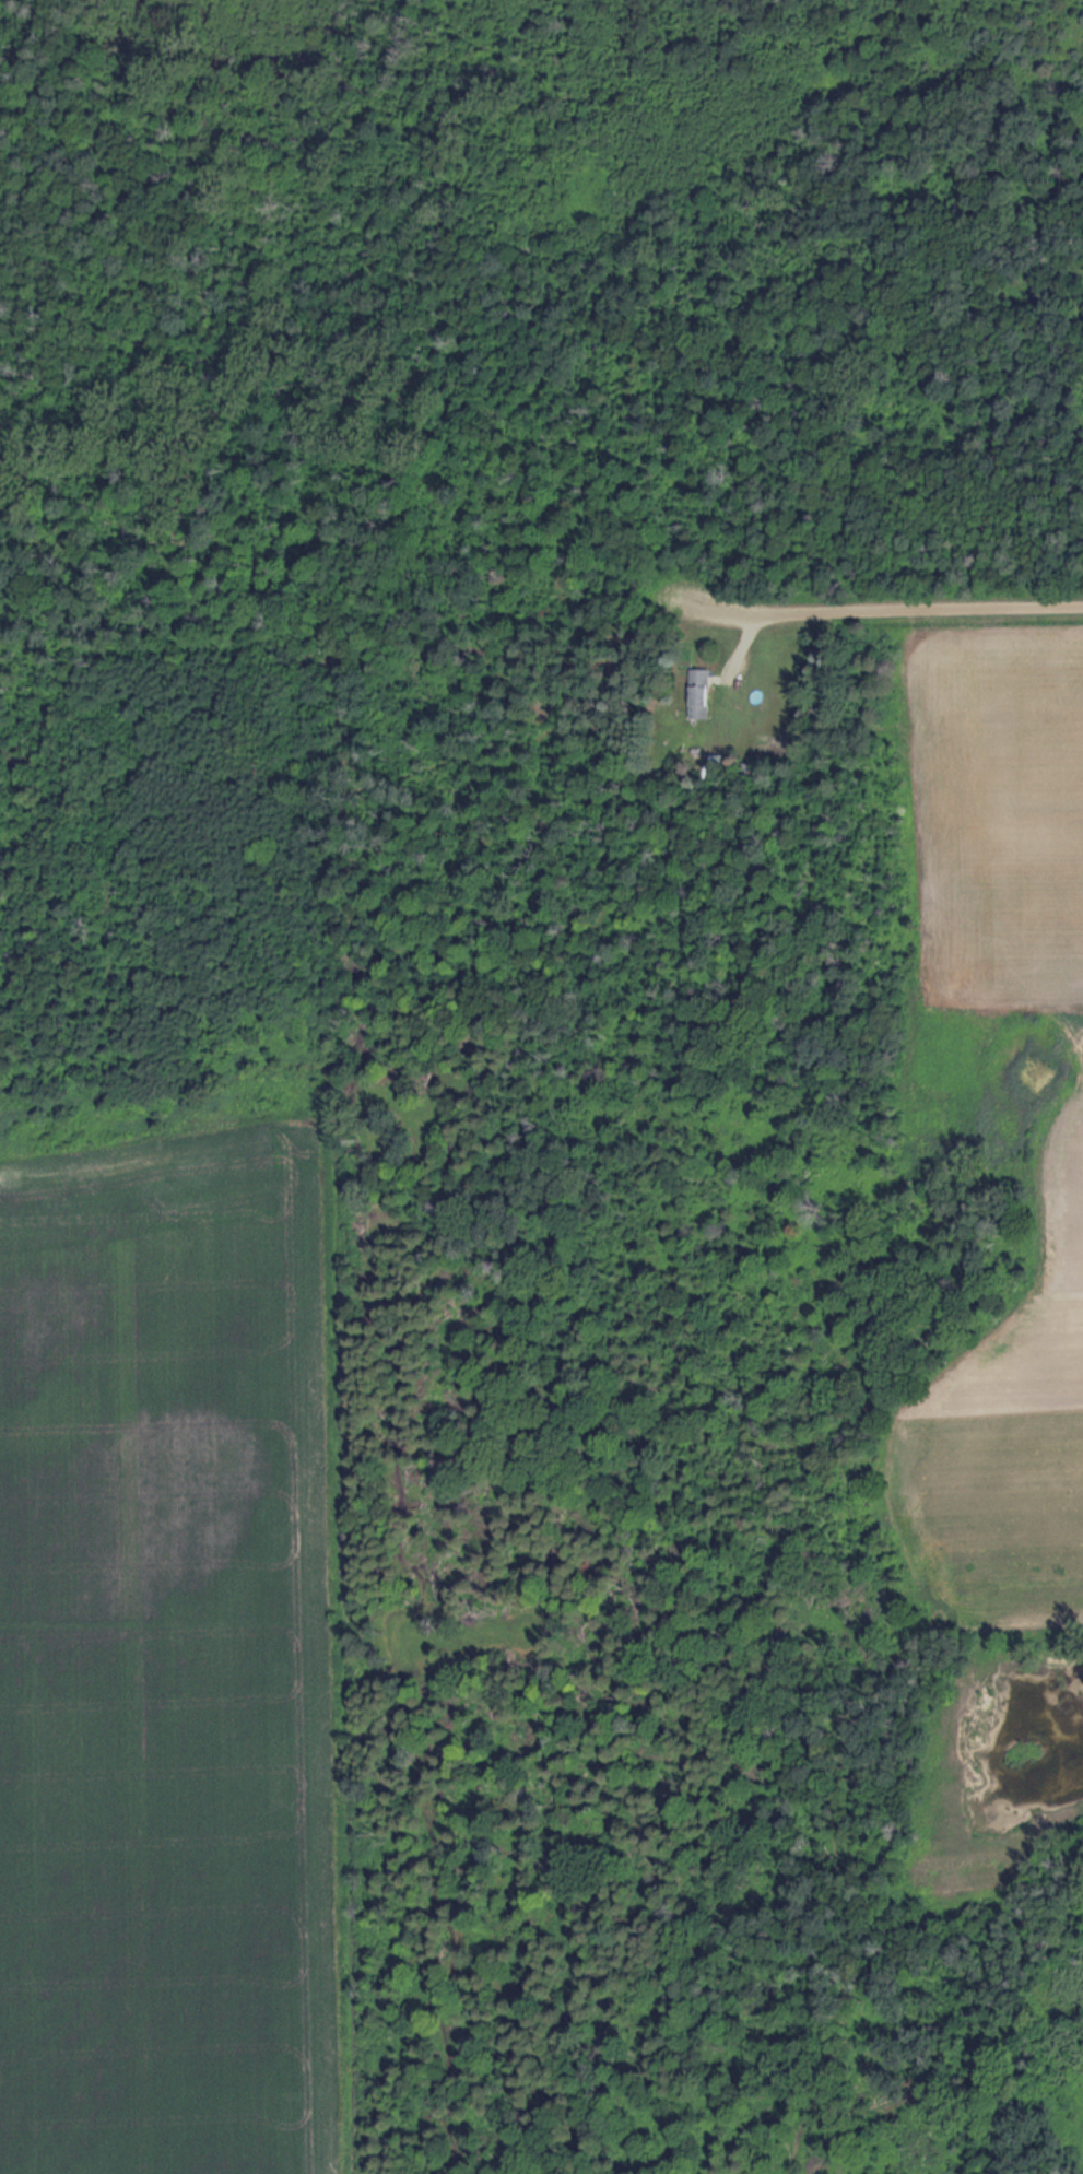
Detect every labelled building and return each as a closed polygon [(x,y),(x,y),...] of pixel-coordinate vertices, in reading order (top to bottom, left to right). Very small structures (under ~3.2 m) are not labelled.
[(718,687),(696,687),(696,721),(717,721),(718,687)]
